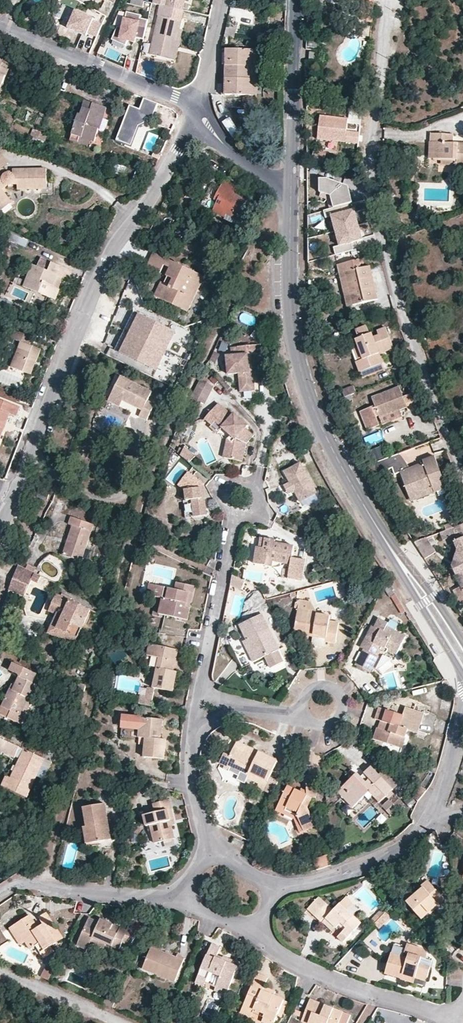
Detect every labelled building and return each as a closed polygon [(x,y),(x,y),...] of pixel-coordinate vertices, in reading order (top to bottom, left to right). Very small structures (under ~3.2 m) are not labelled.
[(165,6),(182,10),(184,0),(167,0),(165,6)] [(374,14),(376,0),(360,0),(358,10),(374,14)] [(177,28),(182,10),(165,6),(160,5),(149,55),(170,59),(177,28)] [(87,50),(100,21),(78,10),(69,28),(82,33),(76,45),(87,50)] [(365,25),(373,26),(374,14),(358,10),(358,12),(359,16),(361,19),(362,21),(363,23),(365,25)] [(134,37),(142,39),(146,19),(138,17),(139,14),(126,12),(123,28),(117,27),(111,40),(124,46),(126,40),(133,41),(134,37)] [(226,24),(223,36),(232,37),(234,26),(226,24)] [(181,29),(177,28),(170,59),(174,60),(181,29)] [(248,94),(251,49),(225,48),(223,93),(248,94)] [(4,78),(7,79),(10,70),(0,67),(0,89),(4,78)] [(142,109),(131,104),(115,142),(132,149),(146,115),(156,119),(163,103),(147,97),(142,109)] [(98,116),(102,117),(105,107),(85,101),(81,116),(77,115),(70,139),(88,145),(90,138),(95,140),(99,129),(95,127),(98,116)] [(361,120),(323,116),(320,142),(358,147),(361,120)] [(36,138),(39,132),(33,130),(31,136),(36,138)] [(429,141),(434,141),(434,162),(437,162),(462,163),(462,140),(453,140),(453,133),(429,133),(429,141)] [(452,171),(462,163),(437,162),(436,171),(452,171)] [(1,163),(0,164),(0,199),(5,196),(1,187),(5,184),(14,188),(47,187),(46,167),(13,169),(12,173),(6,173),(1,163)] [(213,207),(238,219),(247,201),(232,193),(236,186),(220,178),(217,186),(222,188),(216,199),(214,205),(213,207)] [(332,194),(344,183),(330,178),(322,178),(322,190),(323,191),(332,194)] [(342,204),(350,202),(345,184),(344,183),(332,194),(335,206),(342,204)] [(222,188),(217,186),(212,197),(216,199),(222,188)] [(343,211),(342,204),(335,206),(332,207),(324,209),(326,216),(332,214),(336,229),(358,223),(354,208),(343,211)] [(236,224),(238,219),(213,207),(211,211),(236,224)] [(322,223),(323,215),(312,213),(311,221),(322,223)] [(335,253),(352,249),(351,241),(362,239),(358,223),(336,229),(339,244),(333,245),(335,253)] [(13,233),(10,240),(26,248),(29,241),(13,233)] [(164,266),(168,259),(155,252),(148,266),(161,274),(164,266)] [(63,277),(70,280),(72,281),(77,271),(46,256),(43,265),(39,263),(30,285),(41,290),(36,303),(50,307),(54,296),(63,298),(65,290),(59,288),(63,277)] [(338,263),(340,273),(345,272),(354,307),(378,301),(368,264),(360,266),(358,258),(338,263)] [(171,269),(175,262),(168,259),(164,266),(171,269)] [(181,303),(179,309),(187,313),(199,290),(201,289),(203,290),(208,280),(175,262),(171,269),(173,270),(166,283),(162,282),(154,296),(168,303),(171,299),(181,303)] [(345,272),(340,273),(349,308),(354,307),(345,272)] [(65,290),(70,280),(63,277),(59,288),(65,290)] [(168,303),(179,309),(181,303),(171,299),(168,303)] [(140,315),(135,313),(116,351),(120,353),(140,315)] [(173,332),(140,315),(120,353),(154,370),(158,369),(174,337),(173,332)] [(356,360),(360,372),(384,363),(381,353),(380,349),(387,347),(388,350),(395,348),(388,327),(378,331),(380,335),(375,337),(373,332),(371,333),(368,323),(357,327),(360,337),(358,338),(361,346),(365,357),(360,359),(356,360)] [(20,341),(11,366),(30,373),(40,348),(28,344),(31,335),(13,329),(10,338),(20,341)] [(247,365),(251,364),(250,354),(258,353),(257,345),(232,348),(233,357),(226,358),(228,375),(239,374),(241,391),(255,390),(252,372),(248,373),(247,365)] [(360,359),(365,357),(361,346),(356,348),(360,359)] [(384,363),(360,372),(363,378),(387,370),(384,363)] [(106,404),(111,405),(114,399),(123,380),(118,378),(106,404)] [(114,399),(124,404),(145,415),(141,422),(150,426),(157,409),(152,405),(156,398),(123,380),(114,399)] [(205,404),(214,387),(201,380),(192,397),(205,404)] [(346,397),(358,392),(355,385),(343,389),(346,397)] [(384,419),(404,410),(409,408),(411,411),(418,408),(419,407),(413,394),(406,397),(401,386),(374,397),(378,405),(363,411),(371,430),(382,426),(379,417),(382,416),(384,419)] [(122,411),(124,404),(114,399),(111,405),(122,411)] [(19,407),(0,400),(0,433),(7,413),(16,416),(19,407)] [(234,442),(230,457),(243,460),(247,444),(254,436),(246,429),(249,427),(236,414),(233,417),(220,404),(205,419),(213,426),(217,422),(231,435),(237,430),(241,434),(234,442)] [(406,416),(404,410),(384,419),(386,424),(406,416)] [(225,456),(230,457),(234,442),(241,434),(237,430),(231,435),(228,438),(225,456)] [(364,436),(366,446),(383,441),(380,431),(364,436)] [(371,450),(375,459),(386,454),(383,445),(371,450)] [(184,455),(189,459),(195,453),(188,449),(184,455)] [(400,451),(375,461),(368,464),(375,475),(395,467),(397,474),(403,471),(412,493),(431,486),(437,487),(439,491),(450,486),(437,454),(426,458),(426,461),(414,466),(407,468),(400,451)] [(414,466),(400,451),(407,468),(414,466)] [(289,481),(286,483),(290,491),(294,489),(299,500),(314,492),(300,463),(284,471),(289,481)] [(188,496),(184,496),(184,513),(193,513),(203,513),(206,513),(207,495),(203,495),(203,484),(206,480),(190,469),(180,482),(188,487),(188,496)] [(431,486),(412,493),(415,501),(439,491),(437,487),(431,486)] [(297,503),(293,494),(292,495),(299,510),(322,500),(319,493),(297,503)] [(83,527),(85,518),(67,514),(65,523),(72,525),(63,555),(82,559),(89,528),(83,527)] [(427,536),(415,541),(426,558),(437,551),(427,536)] [(453,540),(456,548),(451,565),(460,586),(453,589),(461,606),(462,605),(462,536),(453,540)] [(293,546),(274,544),(275,541),(265,540),(264,549),(260,549),(256,548),(255,563),(274,566),(274,562),(291,564),(291,569),(283,568),(282,577),(301,579),(304,558),(292,557),(293,546)] [(446,563),(441,565),(449,579),(454,576),(446,563)] [(26,596),(26,595),(36,572),(21,566),(11,589),(26,596)] [(433,570),(441,583),(445,581),(437,567),(433,570)] [(247,582),(232,575),(230,584),(243,590),(247,582)] [(159,614),(186,620),(194,586),(176,582),(175,589),(149,584),(147,595),(156,597),(152,615),(159,616),(159,614)] [(58,631),(78,640),(91,611),(55,594),(48,609),(57,613),(60,608),(67,611),(58,631)] [(297,596),(295,604),(298,605),(311,608),(310,613),(318,615),(312,599),(297,596)] [(324,642),(340,646),(344,625),(331,622),(332,618),(318,615),(310,613),(311,608),(298,605),(293,625),(311,629),(309,636),(322,639),(324,642)] [(73,649),(78,640),(58,631),(67,611),(60,608),(57,613),(46,637),(73,649)] [(281,649),(264,614),(240,626),(247,640),(242,643),(253,665),(267,658),(271,669),(285,662),(279,650),(281,649)] [(406,638),(394,632),(385,627),(388,622),(379,618),(373,628),(372,627),(361,649),(365,651),(357,667),(372,673),(380,657),(379,656),(381,652),(384,646),(390,650),(398,653),(406,638)] [(385,627),(394,632),(396,626),(388,622),(385,627)] [(311,629),(293,625),(292,632),(309,636),(311,629)] [(322,639),(309,636),(306,645),(320,649),(324,642),(322,639)] [(157,670),(153,689),(174,693),(178,672),(174,671),(178,650),(150,645),(147,661),(149,669),(148,673),(152,673),(153,669),(157,670)] [(388,655),(390,650),(384,646),(381,652),(388,655)] [(118,648),(109,655),(115,664),(125,656),(118,648)] [(9,689),(2,705),(0,704),(0,715),(11,720),(15,711),(23,714),(30,698),(32,699),(39,683),(34,681),(37,674),(13,664),(10,672),(18,675),(20,676),(15,686),(13,691),(10,690),(9,689)] [(80,683),(74,682),(71,692),(77,693),(80,683)] [(150,707),(153,689),(148,688),(146,697),(140,696),(138,704),(150,707)] [(22,725),(33,700),(32,699),(30,698),(23,714),(15,711),(11,720),(22,725)] [(403,736),(406,737),(409,729),(419,732),(426,711),(407,705),(405,711),(380,703),(375,715),(382,717),(387,719),(384,728),(379,727),(377,726),(373,736),(386,740),(383,747),(401,753),(403,746),(400,745),(403,736)] [(145,748),(144,758),(164,760),(166,742),(162,741),(163,736),(158,736),(159,726),(163,726),(164,720),(142,718),(142,717),(124,715),(123,728),(136,730),(136,727),(141,727),(140,738),(146,739),(145,748)] [(387,719),(382,717),(379,727),(384,728),(387,719)] [(19,748),(0,739),(0,755),(3,757),(4,753),(15,758),(19,748)] [(258,759),(261,752),(239,741),(237,745),(251,753),(250,755),(258,759)] [(261,779),(268,783),(279,761),(261,752),(258,759),(250,755),(251,753),(237,745),(232,754),(238,757),(234,764),(243,769),(242,772),(251,776),(250,778),(259,783),(261,779)] [(20,762),(25,751),(19,748),(15,758),(14,759),(20,762)] [(36,778),(45,760),(25,751),(20,762),(12,778),(7,775),(1,787),(27,798),(36,778)] [(248,782),(250,778),(251,776),(242,772),(243,769),(234,764),(238,757),(232,754),(224,770),(248,782)] [(52,764),(45,760),(36,778),(44,782),(52,764)] [(366,788),(372,794),(379,802),(393,788),(371,766),(365,772),(369,776),(364,782),(359,777),(354,772),(336,790),(349,804),(366,788)] [(369,776),(365,772),(359,777),(364,782),(369,776)] [(275,786),(268,783),(266,786),(264,791),(271,794),(275,786)] [(307,783),(307,788),(307,795),(301,793),(287,788),(278,808),(299,816),(304,830),(316,825),(308,809),(311,801),(315,801),(315,783),(307,783)] [(420,797),(423,787),(415,784),(412,791),(420,797)] [(355,810),(372,794),(366,788),(349,804),(355,810)] [(395,794),(390,799),(398,808),(404,803),(395,794)] [(83,800),(87,820),(89,820),(92,836),(85,838),(86,843),(101,841),(100,835),(112,833),(105,796),(83,800)] [(167,809),(174,808),(171,797),(156,800),(158,810),(143,814),(146,824),(153,822),(157,841),(174,836),(170,820),(167,809)] [(391,815),(398,808),(390,799),(383,806),(391,815)] [(177,819),(174,808),(167,809),(170,820),(177,819)] [(300,832),(304,830),(299,816),(278,808),(276,812),(295,820),(300,832)] [(89,820),(87,820),(81,821),(85,838),(92,836),(89,820)] [(244,845),(246,840),(236,835),(234,840),(244,845)] [(328,852),(314,852),(315,865),(325,862),(329,860),(328,852)] [(440,901),(445,897),(429,879),(421,885),(423,886),(406,901),(421,918),(435,906),(437,909),(443,905),(440,901)] [(351,928),(348,931),(343,936),(348,940),(362,925),(341,905),(334,911),(319,897),(308,909),(327,926),(330,923),(337,930),(342,925),(345,922),(351,928)] [(374,923),(386,911),(382,908),(370,920),(374,923)] [(386,911),(374,923),(379,928),(391,916),(386,911)] [(45,923),(39,927),(32,931),(28,925),(35,921),(31,915),(16,924),(27,942),(32,950),(38,946),(42,953),(65,938),(48,912),(41,916),(45,923)] [(93,936),(106,942),(120,948),(123,941),(131,944),(137,930),(130,927),(128,930),(120,927),(119,929),(110,925),(112,923),(101,918),(100,921),(90,917),(77,944),(87,948),(90,941),(93,936)] [(32,931),(39,927),(35,921),(28,925),(32,931)] [(342,925),(348,931),(351,928),(345,922),(342,925)] [(21,946),(27,942),(16,924),(10,928),(21,946)] [(104,947),(106,942),(93,936),(90,941),(104,947)] [(229,992),(239,968),(222,961),(216,958),(221,947),(212,943),(198,978),(207,982),(211,973),(221,977),(217,987),(229,992)] [(385,972),(401,977),(404,971),(414,974),(428,979),(432,965),(422,961),(423,957),(432,959),(423,950),(408,945),(407,948),(405,954),(409,955),(408,959),(391,954),(385,972)] [(407,948),(394,945),(391,954),(408,959),(409,955),(405,954),(407,948)] [(156,959),(160,951),(153,948),(149,956),(156,959)] [(177,958),(160,951),(156,959),(149,956),(142,970),(174,985),(186,959),(178,956),(177,958)] [(222,961),(239,968),(242,962),(225,955),(222,961)] [(48,979),(54,966),(47,963),(41,975),(48,979)] [(412,981),(414,974),(404,971),(401,977),(401,978),(412,981)] [(274,997),(261,991),(263,986),(266,980),(257,975),(241,1008),(253,1014),(255,1011),(258,1004),(269,1010),(266,1016),(265,1020),(271,1022),(275,1022),(285,1002),(274,997)] [(207,982),(198,978),(195,984),(204,988),(207,982)] [(261,991),(274,997),(276,992),(263,986),(261,991)] [(227,997),(229,992),(217,987),(215,992),(227,997)] [(103,1004),(111,1007),(115,999),(106,995),(103,1004)] [(302,1019),(312,1022),(346,1022),(350,1014),(332,1007),(331,1011),(315,1005),(317,1001),(310,998),(302,1019)] [(331,1011),(332,1007),(317,1001),(315,1005),(331,1011)] [(255,1011),(266,1016),(269,1010),(258,1004),(255,1011)] [(253,1014),(241,1008),(239,1014),(251,1019),(253,1014)]
